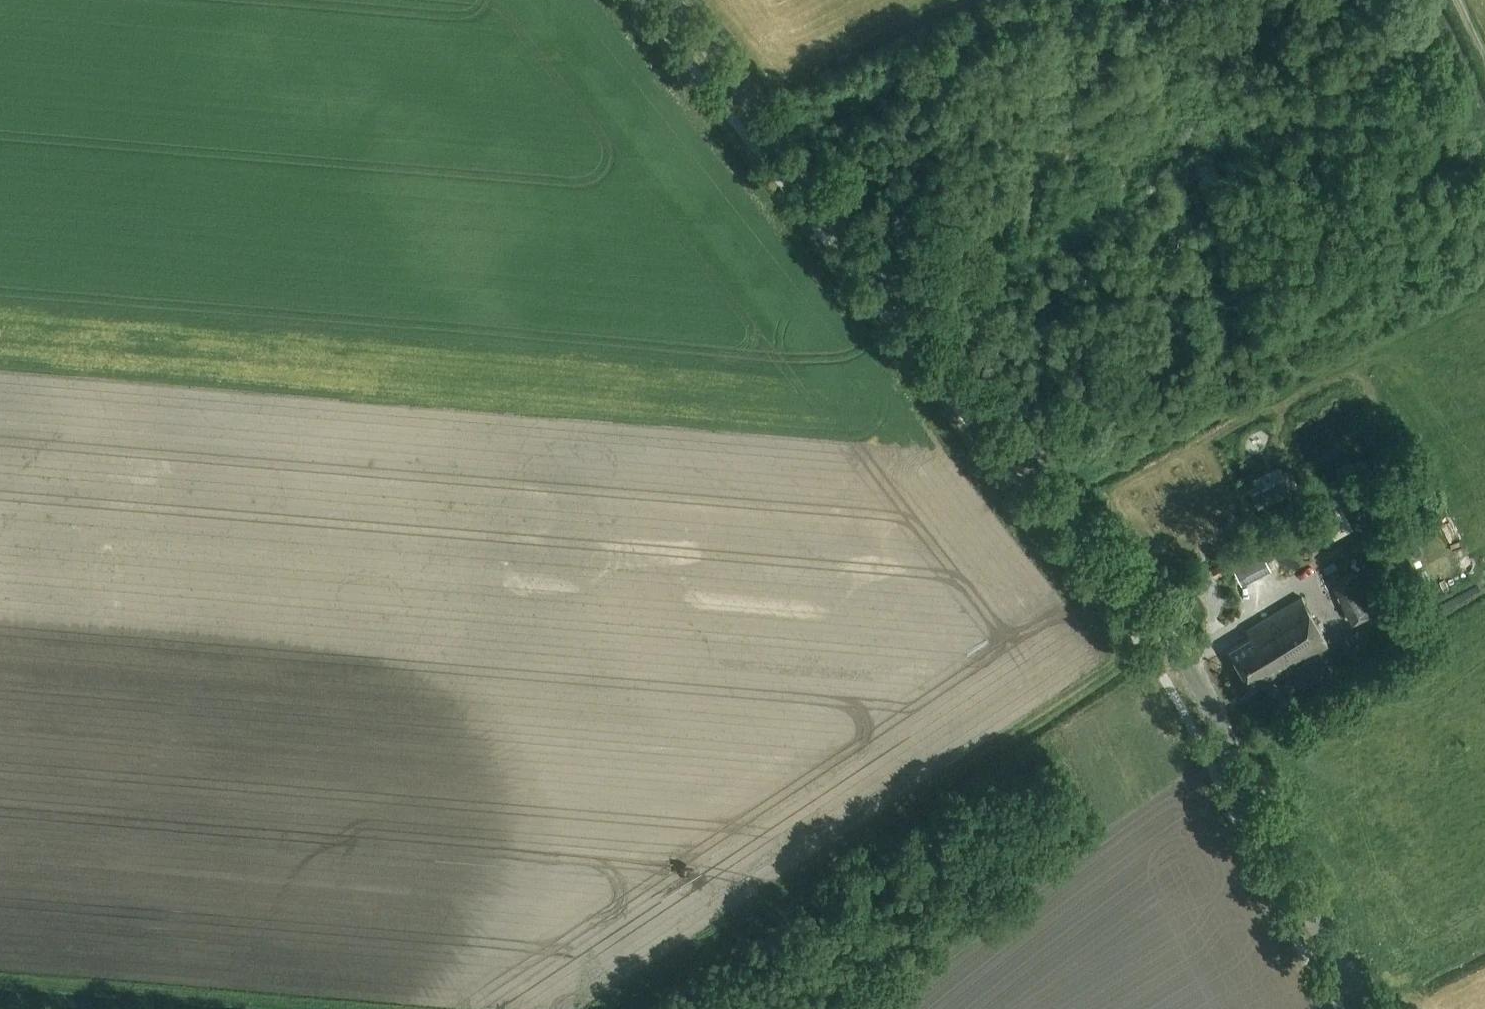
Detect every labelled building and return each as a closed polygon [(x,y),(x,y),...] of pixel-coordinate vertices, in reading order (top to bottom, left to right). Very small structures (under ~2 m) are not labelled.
[(1316,511),(1332,538),(1354,525),(1338,498),(1316,511)] [(1228,557),(1242,585),(1272,569),(1258,542),(1228,557)] [(1211,567),(1216,578),(1229,571),(1223,560),(1211,567)] [(1335,587),(1353,624),(1378,612),(1360,574),(1335,587)] [(1328,644),(1301,597),(1255,624),(1251,635),(1229,647),(1250,682),(1257,677),(1261,684),(1328,644)] [(1280,684),(1286,695),(1297,690),(1291,678),(1280,684)]
